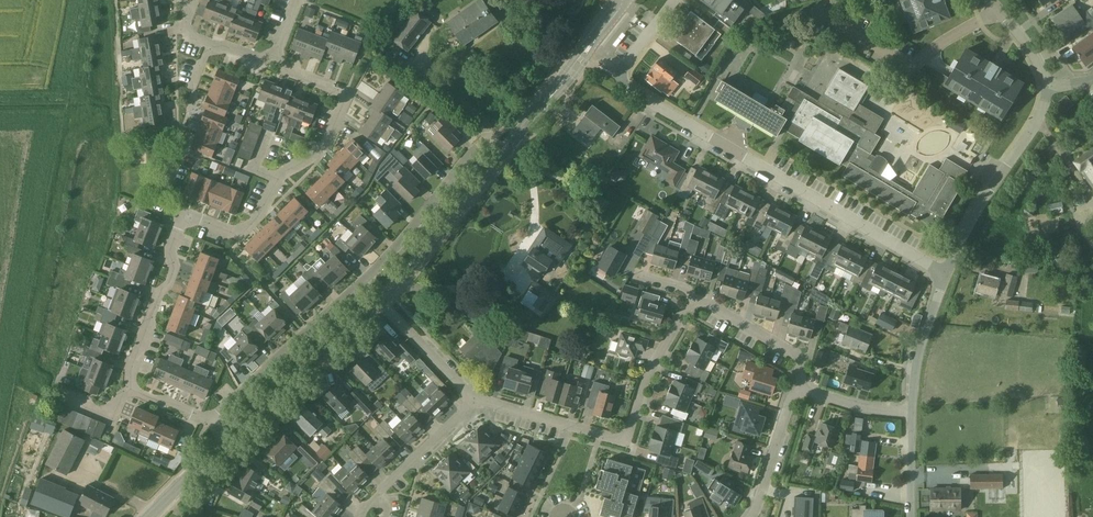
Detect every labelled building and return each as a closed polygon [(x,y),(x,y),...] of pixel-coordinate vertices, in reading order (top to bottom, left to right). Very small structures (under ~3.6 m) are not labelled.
[(131,14),(160,9),(158,0),(138,0),(139,7),(130,9),(131,14)] [(217,22),(225,0),(218,0),(218,1),(216,0),(202,0),(201,3),(207,5),(203,16),(217,22)] [(217,22),(230,27),(237,8),(229,5),(231,0),(225,0),(217,22)] [(230,27),(228,31),(242,36),(256,0),(249,0),(247,7),(246,8),(238,5),(237,8),(230,27)] [(242,36),(255,41),(262,23),(254,20),(262,0),(256,0),(242,36)] [(481,0),(479,0),(447,22),(462,44),(495,21),(481,0)] [(718,18),(730,27),(744,8),(733,0),(700,0),(715,11),(713,14),(718,18)] [(912,32),(949,18),(944,3),(947,1),(947,0),(900,0),(912,32)] [(753,15),(748,22),(755,28),(765,14),(754,6),(749,12),(753,15)] [(1090,18),(1086,12),(1079,17),(1072,6),(1053,19),(1065,36),(1076,28),(1080,33),(1092,24),(1092,16),(1090,18)] [(432,22),(414,7),(390,37),(408,51),(432,22)] [(132,20),(136,20),(138,33),(151,31),(150,26),(163,23),(160,9),(131,14),(132,20)] [(729,40),(736,31),(730,27),(718,18),(712,26),(690,10),(671,36),(696,55),(695,55),(701,60),(706,55),(715,42),(721,34),(729,40)] [(746,40),(755,28),(748,22),(739,34),(746,40)] [(300,56),(305,58),(313,34),(299,29),(292,47),(302,51),(300,56)] [(331,32),(328,40),(324,51),(334,55),(333,59),(337,60),(346,37),(331,32)] [(328,40),(313,34),(305,58),(309,59),(311,55),(322,59),(324,51),(328,40)] [(1073,48),(1086,66),(1092,61),(1092,58),(1092,57),(1092,34),(1073,48)] [(132,55),(161,50),(158,35),(139,39),(140,47),(131,49),(132,55)] [(346,37),(337,60),(342,62),(343,58),(354,62),(361,43),(346,37)] [(1000,68),(998,66),(991,62),(988,60),(987,63),(965,49),(953,68),(953,69),(948,77),(947,77),(943,84),(1000,118),(1021,83),(999,70),(1000,68)] [(140,68),(163,64),(161,50),(132,55),(133,61),(142,59),(143,67),(140,68)] [(678,83),(672,78),(678,72),(660,57),(653,66),(654,67),(646,77),(662,90),(668,95),(678,83)] [(132,78),(133,84),(162,79),(159,65),(163,64),(140,68),(141,76),(132,78)] [(691,68),(684,77),(697,86),(704,77),(691,68)] [(832,109),(874,134),(883,119),(858,103),(869,86),(839,68),(826,90),(825,89),(818,101),(832,109)] [(217,69),(212,81),(235,90),(240,77),(217,69)] [(145,96),(164,93),(162,79),(133,84),(134,90),(143,88),(145,96)] [(263,110),(269,112),(279,85),(265,80),(258,99),(266,102),(263,110)] [(801,105),(807,94),(793,86),(787,96),(780,107),(775,104),(773,108),(770,107),(769,109),(764,106),(768,99),(755,91),(751,98),(722,80),(715,90),(718,92),(714,99),(736,113),(733,118),(733,123),(746,130),(750,128),(753,123),(776,136),(781,128),(781,127),(786,119),(785,118),(794,101),(801,105)] [(230,103),(235,90),(212,81),(207,94),(230,103)] [(388,83),(380,94),(403,109),(407,104),(400,99),(404,94),(388,83)] [(292,90),(279,85),(269,112),(274,114),(277,106),(285,109),(291,95),(292,90)] [(133,107),(134,113),(162,108),(160,94),(164,93),(145,96),(145,97),(140,97),(142,105),(133,107)] [(225,116),(230,103),(207,94),(202,108),(205,109),(225,116)] [(398,115),(403,109),(380,94),(372,106),(376,109),(376,108),(388,116),(392,111),(398,115)] [(781,127),(781,128),(798,138),(798,140),(838,165),(839,163),(846,167),(841,175),(907,216),(908,213),(915,217),(933,228),(939,216),(941,218),(963,183),(960,182),(967,170),(945,157),(938,170),(930,165),(912,194),(892,182),(899,177),(890,164),(889,165),(870,154),(880,137),(874,134),(832,109),(818,101),(807,94),(801,105),(794,101),(785,118),(786,119),(781,127)] [(291,95),(285,109),(284,113),(291,116),(284,137),(289,139),(294,126),(304,100),(291,95)] [(1059,101),(1066,110),(1074,104),(1066,95),(1059,101)] [(317,105),(304,100),(294,126),(299,129),(302,120),(310,123),(317,105)] [(601,128),(612,136),(620,126),(592,104),(584,115),(585,115),(571,132),(587,145),(601,128)] [(162,108),(134,113),(135,118),(144,117),(146,125),(165,122),(162,108)] [(392,119),(388,116),(376,108),(376,109),(368,120),(391,135),(395,129),(388,125),(392,119)] [(205,109),(200,121),(223,130),(228,117),(225,116),(205,109)] [(403,112),(399,119),(409,124),(413,117),(403,112)] [(432,112),(421,123),(428,129),(438,118),(432,112)] [(429,131),(433,135),(448,151),(459,141),(448,130),(453,125),(444,116),(429,131)] [(952,127),(960,132),(965,122),(957,118),(952,127)] [(391,135),(368,120),(360,131),(376,142),(380,137),(387,141),(391,135)] [(217,143),(223,130),(200,121),(195,134),(217,143)] [(248,129),(260,134),(263,126),(251,121),(248,129)] [(258,141),(260,134),(248,129),(245,136),(258,141)] [(397,139),(402,134),(396,129),(392,134),(397,139)] [(290,139),(304,144),(307,138),(292,132),(290,139)] [(212,156),(217,143),(195,134),(190,147),(212,156)] [(667,181),(675,186),(684,169),(676,165),(675,167),(670,164),(678,151),(652,135),(640,155),(671,173),(667,181)] [(243,142),(255,147),(258,141),(245,136),(243,142)] [(353,139),(345,147),(358,161),(367,152),(353,139)] [(253,153),(255,147),(243,142),(240,148),(253,153)] [(437,168),(427,158),(433,153),(423,143),(412,153),(418,159),(413,164),(426,178),(437,168)] [(375,144),(367,152),(378,164),(379,162),(386,152),(375,144)] [(350,169),(358,161),(345,147),(336,155),(350,169)] [(225,161),(231,163),(236,150),(230,148),(225,161)] [(250,160),(253,153),(240,148),(237,155),(250,160)] [(1074,161),(1080,170),(1080,169),(1092,188),(1092,148),(1074,161)] [(328,164),(331,167),(342,177),(350,169),(336,155),(328,164)] [(235,165),(241,168),(244,159),(238,157),(235,165)] [(212,166),(223,170),(225,165),(213,161),(212,166)] [(381,163),(375,175),(376,176),(378,178),(388,169),(383,164),(381,163)] [(372,164),(369,171),(373,174),(377,166),(372,164)] [(235,176),(236,169),(225,166),(223,173),(235,176)] [(394,186),(409,201),(419,191),(409,181),(414,176),(404,166),(395,175),(400,180),(394,186)] [(693,187),(701,191),(711,172),(698,166),(692,179),(686,176),(679,189),(690,194),(693,187)] [(345,181),(342,177),(331,167),(323,175),(337,189),(345,181)] [(183,193),(196,198),(205,176),(192,171),(183,193)] [(235,177),(249,181),(251,175),(237,171),(235,177)] [(373,174),(369,171),(365,178),(370,180),(373,174)] [(711,172),(701,191),(709,195),(703,208),(713,213),(723,195),(717,192),(724,179),(711,172)] [(323,175),(315,184),(328,197),(337,189),(323,175)] [(218,181),(205,176),(196,198),(209,203),(218,181)] [(231,187),(218,181),(209,203),(222,209),(231,187)] [(328,197),(315,184),(306,192),(313,200),(311,202),(318,208),(328,197)] [(361,185),(355,191),(359,195),(364,189),(361,185)] [(728,198),(723,195),(713,213),(724,218),(730,206),(738,210),(748,191),(735,185),(728,198)] [(244,192),(231,187),(222,209),(235,214),(244,192)] [(374,214),(387,227),(400,214),(393,206),(398,201),(386,190),(376,200),(382,206),(374,214)] [(359,195),(355,191),(350,196),(353,200),(359,195)] [(760,197),(748,191),(738,210),(746,214),(742,221),(752,226),(759,213),(753,210),(760,197)] [(287,205),(301,218),(308,210),(295,197),(287,205)] [(344,202),(339,208),(342,211),(348,206),(344,202)] [(1062,202),(1049,203),(1050,214),(1063,213),(1062,202)] [(765,216),(759,213),(752,226),(763,231),(766,224),(774,228),(784,209),(771,203),(765,216)] [(287,205),(279,212),(293,226),(301,218),(287,205)] [(141,222),(139,228),(159,236),(164,224),(149,219),(152,213),(139,208),(135,220),(141,222)] [(342,211),(339,208),(333,213),(337,217),(342,211)] [(658,216),(647,209),(637,227),(648,234),(658,216)] [(797,216),(784,209),(774,228),(782,232),(779,239),(783,242),(781,245),(788,249),(796,232),(790,229),(797,216)] [(293,226),(279,212),(269,222),(283,236),(293,226)] [(908,213),(907,216),(906,217),(913,222),(913,220),(914,218),(915,218),(915,217),(908,213)] [(357,229),(353,233),(370,247),(378,238),(366,228),(370,223),(361,214),(352,224),(357,229)] [(706,228),(710,219),(702,216),(698,224),(706,228)] [(660,241),(669,225),(661,221),(652,237),(660,241)] [(707,228),(724,236),(727,229),(710,221),(707,228)] [(274,244),(283,236),(269,222),(261,231),(274,244)] [(796,232),(788,249),(786,252),(796,256),(801,247),(808,251),(818,231),(805,225),(801,234),(796,232)] [(319,227),(314,233),(317,237),(323,231),(319,227)] [(543,273),(552,260),(560,248),(565,251),(570,244),(545,227),(531,247),(533,249),(523,263),(531,269),(532,266),(543,273)] [(125,243),(130,245),(142,250),(142,249),(139,248),(139,247),(141,242),(147,244),(155,247),(159,236),(139,228),(135,239),(128,236),(125,243)] [(362,256),(370,247),(353,233),(348,229),(336,242),(346,251),(350,246),(362,256)] [(687,249),(690,238),(692,232),(685,230),(681,244),(680,247),(681,247),(687,249)] [(253,239),(266,253),(274,244),(261,231),(253,239)] [(830,238),(818,231),(808,251),(816,255),(813,261),(823,267),(830,254),(824,251),(830,238)] [(317,237),(314,233),(308,238),(312,242),(317,237)] [(929,250),(934,241),(926,237),(921,245),(929,250)] [(687,273),(698,277),(704,258),(695,255),(699,241),(690,238),(687,249),(685,256),(691,257),(687,273)] [(257,261),(266,253),(253,239),(244,248),(257,261)] [(674,269),(680,250),(681,247),(680,247),(681,244),(670,240),(668,247),(662,266),(674,269)] [(758,256),(762,249),(747,240),(743,247),(758,256)] [(651,262),(662,266),(668,247),(656,243),(651,262)] [(302,244),(297,249),(301,253),(306,248),(302,244)] [(716,259),(722,261),(726,247),(721,244),(716,259)] [(835,256),(830,254),(823,267),(842,276),(855,250),(842,244),(835,256)] [(154,261),(140,255),(142,250),(130,245),(129,247),(128,251),(134,253),(130,265),(150,272),(154,261)] [(335,255),(326,263),(341,279),(350,270),(339,259),(344,255),(335,245),(330,250),(335,255)] [(598,266),(614,275),(626,255),(610,246),(598,266)] [(726,247),(722,261),(721,265),(729,267),(733,251),(726,247)] [(292,262),(301,253),(297,249),(288,258),(292,262)] [(855,250),(842,276),(849,279),(860,285),(866,272),(860,269),(867,256),(855,250)] [(217,270),(221,259),(202,252),(198,263),(217,270)] [(715,261),(704,258),(698,277),(710,280),(715,261)] [(280,266),(284,270),(289,264),(286,261),(280,266)] [(872,275),(866,272),(860,285),(870,290),(874,284),(881,287),(891,268),(878,262),(872,275)] [(193,274),(212,281),(215,275),(228,280),(229,275),(217,270),(198,263),(193,274)] [(313,266),(307,271),(317,280),(322,276),(332,287),(341,279),(326,263),(317,271),(313,266)] [(110,277),(129,284),(131,278),(146,284),(150,272),(130,265),(128,271),(121,269),(119,274),(112,271),(110,277)] [(275,279),(284,270),(280,266),(271,275),(275,279)] [(765,269),(760,267),(759,271),(758,274),(755,283),(753,289),(761,291),(762,291),(766,276),(768,270),(765,269)] [(886,290),(894,294),(904,275),(891,268),(881,287),(877,294),(883,297),(886,290)] [(749,281),(755,283),(758,274),(759,271),(752,269),(751,274),(739,271),(737,277),(732,296),(743,300),(749,281)] [(307,280),(299,288),(314,304),(322,296),(312,285),(317,280),(307,271),(303,275),(307,280)] [(193,274),(189,285),(208,292),(212,281),(193,274)] [(720,293),(732,296),(737,277),(726,274),(720,293)] [(1003,295),(1012,297),(1018,277),(1007,274),(1005,281),(981,275),(977,291),(996,296),(997,290),(1003,292),(1003,295)] [(915,281),(904,275),(894,294),(902,298),(898,304),(910,310),(916,298),(909,294),(915,281)] [(245,280),(250,286),(254,282),(249,276),(245,280)] [(113,298),(137,307),(140,299),(141,296),(127,290),(129,284),(110,277),(108,284),(117,287),(113,298)] [(535,306),(544,312),(556,294),(535,280),(528,290),(540,297),(535,306)] [(792,286),(786,282),(785,282),(784,287),(781,297),(783,298),(789,299),(793,286),(792,286)] [(622,298),(634,302),(638,288),(626,284),(622,298)] [(189,285),(185,295),(185,296),(204,303),(210,306),(215,294),(208,292),(189,285)] [(237,291),(241,295),(247,289),(243,285),(237,291)] [(803,292),(793,286),(789,299),(787,306),(797,309),(803,292)] [(305,312),(314,304),(299,288),(290,296),(285,291),(280,296),(289,305),(295,300),(305,312)] [(639,308),(641,309),(639,316),(660,322),(665,305),(656,302),(655,300),(657,294),(643,290),(638,306),(639,308)] [(241,295),(237,291),(232,296),(235,300),(241,295)] [(764,315),(765,316),(771,297),(759,293),(753,312),(756,313),(755,316),(763,318),(764,315)] [(185,296),(185,295),(181,294),(176,306),(194,313),(200,315),(204,303),(185,296)] [(782,300),(771,297),(765,316),(767,316),(766,319),(774,321),(775,318),(777,319),(782,300)] [(97,312),(116,319),(118,313),(132,319),(134,315),(137,307),(113,298),(109,309),(100,306),(97,312)] [(1005,309),(1018,310),(1019,301),(1006,299),(1005,309)] [(265,317),(281,334),(285,329),(283,326),(287,323),(285,321),(290,316),(275,300),(270,305),(274,309),(265,317)] [(1033,302),(1019,301),(1018,310),(1032,312),(1033,302)] [(224,303),(217,309),(221,313),(227,308),(224,303)] [(194,313),(176,306),(172,317),(190,324),(196,326),(200,315),(194,313)] [(819,306),(816,319),(825,322),(829,309),(819,306)] [(221,313),(217,309),(212,314),(215,318),(221,313)] [(103,334),(123,342),(128,330),(114,325),(116,319),(97,312),(95,319),(104,322),(100,333),(103,334)] [(893,327),(894,327),(897,320),(881,312),(878,319),(876,323),(891,330),(893,327)] [(787,331),(789,332),(788,335),(796,338),(797,334),(798,335),(804,316),(792,313),(787,331)] [(442,318),(448,324),(454,318),(445,315),(442,318)] [(217,320),(223,326),(227,322),(222,316),(217,320)] [(816,319),(804,316),(798,335),(799,335),(799,339),(808,341),(809,338),(810,338),(816,319)] [(185,335),(190,324),(172,317),(168,328),(185,335)] [(257,317),(247,326),(264,343),(269,339),(273,335),(276,338),(281,334),(265,317),(261,321),(257,317)] [(842,342),(865,352),(873,334),(841,321),(838,329),(846,332),(842,342)] [(238,342),(253,359),(258,355),(255,352),(259,348),(264,343),(247,326),(242,330),(234,338),(238,342)] [(210,331),(205,329),(200,341),(205,343),(210,331)] [(488,341),(479,331),(461,349),(470,359),(476,353),(483,360),(482,361),(492,372),(499,358),(493,351),(497,347),(490,339),(488,341)] [(549,346),(551,337),(523,331),(521,340),(549,346)] [(187,351),(191,342),(168,332),(164,341),(187,351)] [(646,347),(648,340),(621,332),(618,344),(620,345),(618,353),(619,356),(626,358),(629,356),(629,355),(635,356),(637,348),(638,348),(642,346),(642,345),(646,347)] [(123,342),(103,334),(101,339),(95,337),(90,349),(103,354),(105,348),(119,353),(123,342)] [(418,356),(414,352),(403,340),(399,344),(395,340),(394,342),(388,335),(375,347),(381,354),(383,352),(390,360),(401,350),(408,357),(412,362),(418,356)] [(690,347),(711,359),(716,348),(724,352),(729,343),(714,335),(709,343),(698,337),(695,342),(694,341),(690,347)] [(248,363),(253,359),(238,342),(229,350),(226,346),(220,351),(229,361),(235,356),(242,364),(246,360),(248,363)] [(195,353),(215,360),(218,352),(198,345),(195,353)] [(103,354),(90,349),(86,347),(83,354),(87,356),(86,360),(93,363),(90,369),(110,377),(114,365),(100,360),(103,354)] [(711,359),(690,347),(687,354),(688,354),(685,359),(696,365),(691,375),(704,381),(709,372),(704,370),(711,359)] [(818,350),(814,365),(822,367),(826,352),(818,350)] [(160,378),(167,381),(178,356),(171,353),(168,360),(162,358),(154,376),(159,378),(160,378)] [(184,359),(178,356),(167,381),(175,385),(180,387),(187,369),(181,366),(184,359)] [(352,369),(372,390),(390,374),(381,364),(375,369),(364,358),(352,369)] [(504,386),(516,390),(522,370),(510,367),(512,360),(504,358),(498,377),(506,380),(504,386)] [(415,365),(420,370),(426,364),(422,360),(415,365)] [(772,395),(772,392),(774,393),(776,386),(774,386),(777,378),(771,377),(773,369),(764,367),(748,362),(744,376),(753,379),(751,388),(772,395)] [(844,382),(850,384),(868,390),(874,374),(857,368),(857,367),(850,364),(844,382)] [(194,372),(187,369),(180,387),(185,389),(192,392),(203,368),(196,365),(194,372)] [(591,377),(593,367),(584,366),(583,376),(591,377)] [(110,377),(90,369),(84,367),(83,369),(82,371),(81,373),(80,375),(80,378),(86,381),(83,389),(97,394),(100,386),(106,388),(107,385),(110,377)] [(210,370),(203,368),(192,392),(205,398),(213,380),(207,377),(210,370)] [(533,374),(522,370),(516,390),(528,393),(532,382),(538,384),(542,371),(535,368),(533,374)] [(547,399),(559,402),(565,382),(559,380),(561,373),(548,370),(541,393),(548,395),(547,399)] [(438,386),(429,395),(443,409),(452,401),(440,389),(445,384),(434,372),(429,377),(438,386)] [(672,384),(669,391),(690,400),(693,394),(696,395),(701,383),(689,378),(687,385),(675,380),(673,385),(672,384)] [(565,382),(559,402),(571,406),(578,408),(581,396),(585,383),(573,379),(571,384),(565,382)] [(609,385),(594,381),(590,396),(598,398),(594,413),(609,417),(615,395),(607,393),(609,385)] [(324,396),(340,413),(353,401),(337,384),(324,396)] [(375,407),(369,401),(357,387),(349,395),(367,414),(375,407)] [(740,388),(738,397),(749,398),(751,390),(740,388)] [(433,416),(434,417),(436,416),(438,417),(443,412),(441,410),(443,409),(429,395),(424,389),(415,397),(412,394),(407,398),(418,410),(423,406),(433,416)] [(685,412),(690,400),(669,391),(666,397),(667,398),(665,403),(676,408),(674,414),(686,420),(689,413),(685,412)] [(726,394),(723,403),(738,408),(741,398),(726,394)] [(411,412),(402,420),(416,435),(425,426),(413,414),(418,410),(407,398),(402,403),(411,412)] [(742,431),(743,429),(759,434),(765,417),(760,416),(763,409),(743,403),(735,429),(742,431)] [(332,430),(323,422),(324,421),(307,405),(293,419),(310,435),(316,429),(325,438),(332,430)] [(58,421),(65,424),(71,409),(64,406),(58,421)] [(130,424),(141,429),(148,412),(137,407),(130,424)] [(78,412),(71,409),(65,424),(72,427),(78,412)] [(78,412),(72,427),(79,430),(85,415),(78,412)] [(159,416),(148,412),(141,429),(139,434),(149,438),(159,416)] [(33,415),(30,428),(54,434),(57,421),(33,415)] [(85,415),(79,430),(86,432),(92,418),(85,415)] [(853,425),(864,428),(867,419),(857,415),(853,425)] [(159,416),(149,438),(160,443),(168,425),(158,421),(159,416)] [(380,424),(391,436),(396,431),(407,443),(409,441),(411,443),(416,438),(414,436),(416,435),(402,420),(398,416),(389,424),(385,419),(380,424)] [(93,435),(99,421),(92,418),(86,432),(93,435)] [(93,435),(101,438),(107,424),(99,421),(93,435)] [(654,430),(652,437),(674,444),(678,432),(681,433),(683,426),(671,422),(669,429),(657,425),(655,431),(654,430)] [(816,442),(833,447),(839,428),(822,423),(816,442)] [(384,438),(375,446),(389,460),(398,452),(386,440),(391,436),(380,424),(375,429),(384,438)] [(179,430),(168,425),(160,443),(172,448),(179,430)] [(501,443),(496,437),(494,438),(482,425),(462,444),(475,457),(473,458),(479,464),(501,443)] [(715,439),(718,431),(708,427),(705,435),(715,439)] [(46,464),(67,475),(85,439),(64,429),(46,464)] [(275,442),(266,451),(279,465),(297,446),(281,432),(273,440),(275,442)] [(810,450),(815,435),(808,432),(803,447),(810,450)] [(853,434),(850,451),(859,452),(860,452),(860,455),(874,457),(876,442),(862,440),(861,440),(861,435),(853,434)] [(671,455),(674,444),(652,437),(650,444),(651,444),(649,450),(662,453),(659,462),(676,468),(679,458),(671,455)] [(93,439),(91,446),(112,457),(115,449),(93,439)] [(313,440),(309,445),(321,458),(324,460),(331,453),(322,444),(319,446),(313,440)] [(321,458),(309,445),(304,441),(297,449),(314,465),(321,458)] [(729,466),(748,472),(752,457),(748,456),(751,445),(738,441),(734,452),(729,466)] [(123,446),(132,450),(133,446),(125,442),(123,446)] [(529,444),(523,457),(543,466),(545,462),(548,463),(551,455),(529,444)] [(358,445),(353,450),(364,461),(369,457),(380,469),(389,460),(375,446),(367,454),(358,445)] [(683,447),(678,466),(684,467),(687,456),(696,458),(698,450),(683,447)] [(357,464),(348,472),(362,486),(370,478),(359,466),(364,461),(353,450),(348,454),(357,464)] [(831,451),(827,462),(837,465),(841,454),(831,451)] [(472,470),(467,465),(465,466),(453,452),(433,471),(446,484),(444,486),(450,491),(472,470)] [(163,459),(155,455),(153,460),(161,463),(170,467),(173,461),(164,457),(163,459)] [(874,457),(860,455),(858,465),(849,464),(848,472),(849,473),(848,478),(871,481),(873,469),(874,457)] [(539,475),(543,466),(523,457),(518,465),(539,475)] [(621,516),(632,516),(646,470),(608,458),(605,469),(602,469),(596,487),(607,491),(600,514),(609,516),(620,516),(621,516)] [(323,462),(312,471),(319,480),(330,470),(323,462)] [(539,475),(518,465),(512,478),(535,489),(539,481),(537,480),(539,475)] [(240,472),(237,477),(256,488),(259,490),(266,477),(247,466),(243,473),(240,472)] [(362,486),(348,472),(343,467),(335,475),(331,471),(326,476),(337,487),(342,483),(353,494),(362,486)] [(665,467),(662,477),(672,480),(675,469),(665,467)] [(1003,488),(1003,473),(970,474),(970,488),(1003,488)] [(312,496),(320,502),(335,515),(343,505),(331,495),(337,487),(326,476),(322,480),(318,485),(320,487),(312,496)] [(742,495),(731,488),(734,482),(724,476),(720,481),(715,478),(708,488),(714,492),(710,497),(720,504),(724,498),(735,505),(742,495)] [(67,516),(71,516),(79,494),(67,489),(67,488),(41,477),(31,503),(67,516)] [(259,490),(256,488),(237,477),(229,492),(248,502),(255,488),(259,490)] [(79,502),(106,516),(115,498),(88,484),(79,502)] [(28,505),(31,487),(25,486),(21,504),(28,505)] [(509,487),(504,498),(521,506),(527,495),(509,487)] [(961,508),(960,489),(931,489),(931,509),(961,508)] [(808,496),(789,495),(788,516),(807,516),(808,496)] [(255,497),(251,506),(260,510),(264,502),(255,497)] [(423,497),(420,509),(443,516),(446,504),(423,497)] [(516,516),(521,506),(504,498),(499,509),(516,516)] [(660,507),(651,506),(650,516),(666,516),(666,515),(673,515),(674,500),(661,499),(660,507)] [(686,516),(702,516),(700,513),(706,511),(702,499),(689,503),(691,509),(684,512),(686,516)] [(451,516),(462,516),(465,505),(450,501),(446,516),(451,516)] [(335,515),(320,502),(313,512),(303,504),(298,509),(308,516),(317,516),(318,516),(319,516),(333,516),(335,515)] [(852,508),(852,516),(883,516),(883,509),(866,509),(866,505),(860,505),(860,509),(852,508)] [(26,516),(39,516),(40,509),(27,507),(26,516)] [(254,514),(245,507),(240,514),(244,516),(252,516),(254,514)] [(443,516),(420,509),(417,516),(443,516)]
